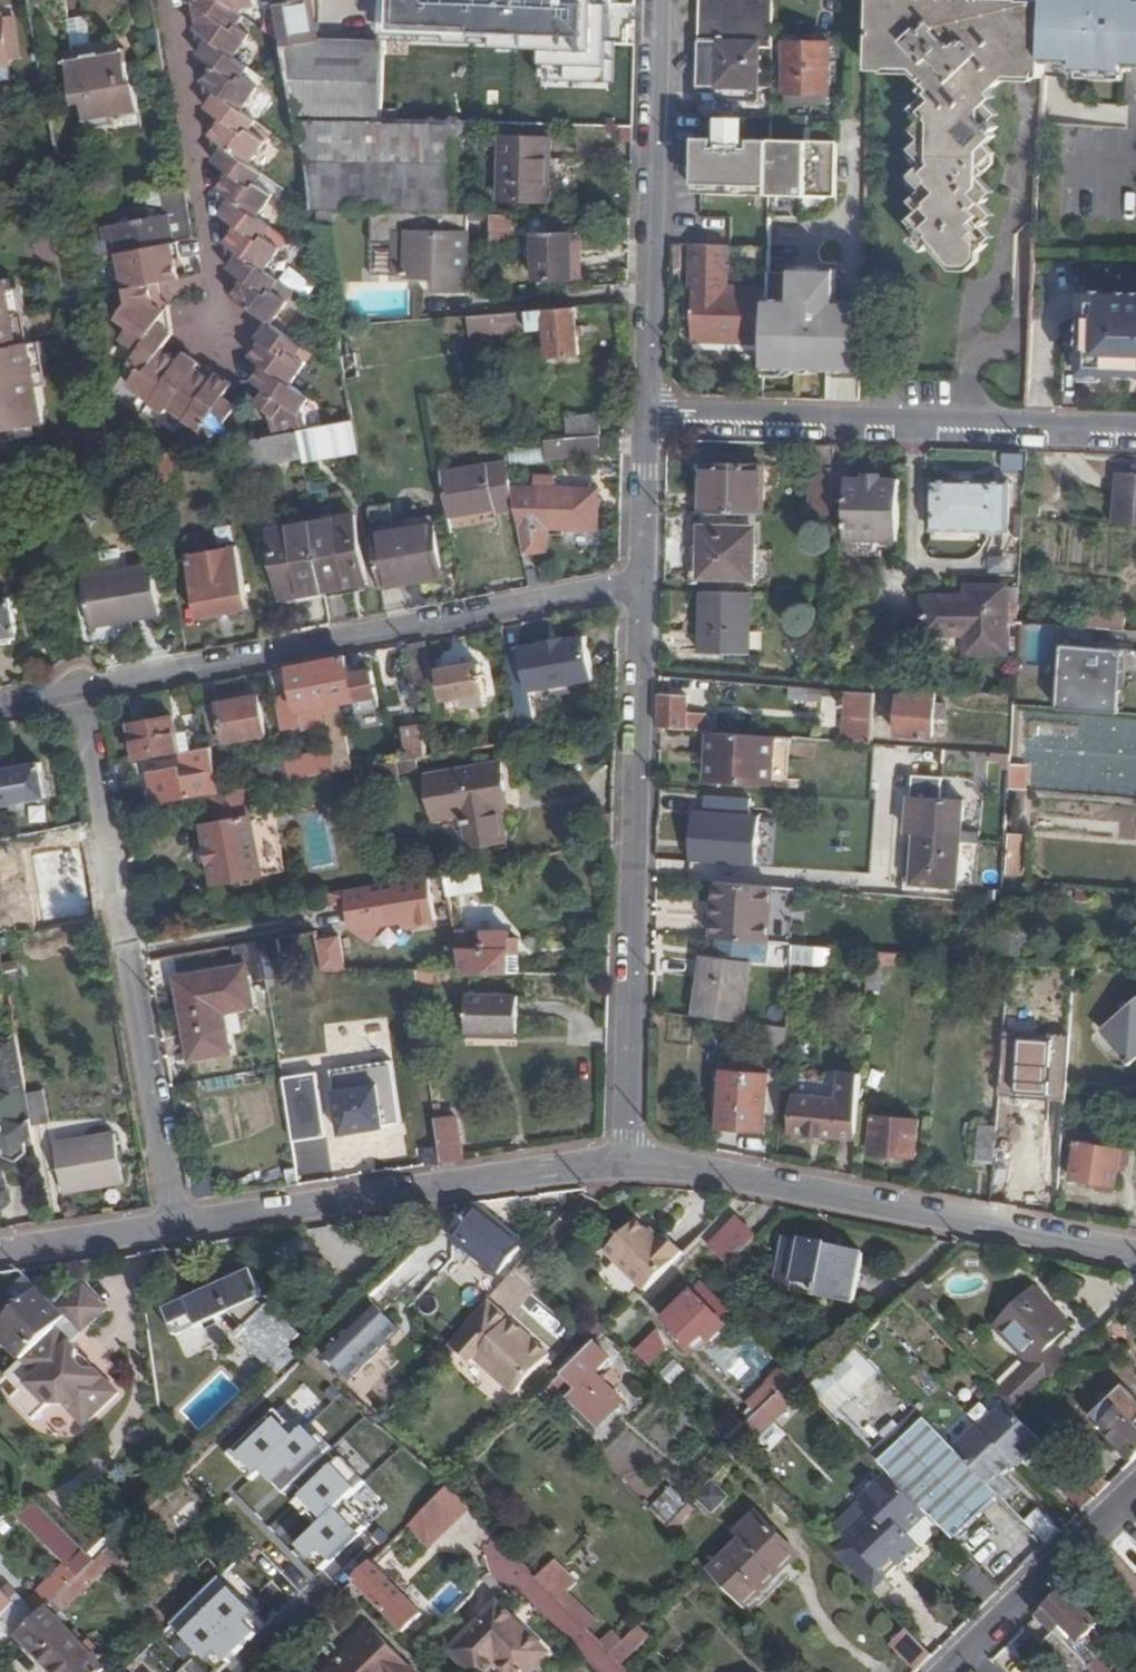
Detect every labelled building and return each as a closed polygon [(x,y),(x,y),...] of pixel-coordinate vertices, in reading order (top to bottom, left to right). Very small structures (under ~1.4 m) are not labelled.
[(199,34),(239,61),(253,38),(242,29),(248,20),(243,15),(248,8),(257,6),(256,0),(187,0),(188,5),(194,5),(196,19),(199,20),(200,28),(197,32),(199,34)] [(282,16),(316,212),(375,213),(457,214),(463,123),(388,122),(389,57),(389,41),(325,40),(324,0),(279,0),(282,16)] [(389,41),(389,57),(411,57),(411,45),(537,50),(536,87),(612,90),(614,42),(604,42),(605,1),(616,1),(616,0),(390,0),(389,41)] [(776,89),(778,0),(703,0),(700,88),(719,89),(720,102),(762,102),(763,89),(776,89)] [(1046,74),(1047,55),(1049,0),(872,0),(871,62),(914,63),(925,74),(923,76),(928,81),(922,87),(927,93),(913,106),(919,113),(917,114),(922,119),(915,126),(924,136),(913,146),(926,160),(913,173),(925,186),(914,197),(922,207),(912,217),(917,223),(916,225),(921,230),(914,238),(919,243),(921,242),(927,248),(936,240),(957,262),(972,262),(991,244),(991,242),(997,236),(987,224),(993,220),(991,218),(996,213),(986,201),(996,190),(983,175),(989,169),(985,163),(997,151),(990,142),(999,134),(996,130),(1000,125),(995,118),(1001,113),(992,102),(997,96),(993,90),(1003,80),(1000,75),(1005,70),(1038,71),(1038,75),(1046,74)] [(1047,55),(1082,57),(1128,59),(1131,59),(1131,52),(1135,52),(1135,0),(1049,0),(1047,55)] [(13,75),(10,57),(4,17),(3,13),(0,13),(0,78),(13,75)] [(15,16),(4,17),(10,57),(22,54),(15,16)] [(69,45),(87,46),(88,19),(69,19),(69,45)] [(239,61),(199,34),(201,58),(216,69),(205,87),(245,114),(260,91),(246,81),(252,70),(239,61)] [(812,40),(789,40),(787,88),(834,89),(835,41),(812,40)] [(1128,59),(1082,57),(1082,65),(1127,67),(1128,59)] [(147,161),(180,156),(170,101),(137,107),(138,109),(133,110),(127,79),(114,81),(102,82),(103,89),(96,90),(94,81),(69,85),(77,126),(84,124),(89,151),(116,147),(115,139),(141,134),(147,161)] [(1047,80),(1044,116),(1067,118),(1070,82),(1047,80)] [(97,83),(94,81),(96,90),(103,89),(102,82),(97,83)] [(245,114),(205,87),(207,111),(223,122),(212,139),(253,167),(268,144),(253,133),(259,125),(245,114)] [(1118,120),(1119,104),(1087,103),(1086,118),(1118,120)] [(749,135),(749,118),(726,117),(725,135),(749,135)] [(718,135),(717,139),(717,143),(756,143),(757,140),(757,136),(749,135),(725,135),(718,135)] [(552,138),(503,137),(502,200),(547,201),(548,170),(549,160),(552,160),(552,138)] [(253,167),(212,139),(214,165),(231,176),(221,192),(261,219),(275,196),(261,187),(266,176),(253,167)] [(758,177),(775,177),(775,140),(757,140),(756,143),(717,143),(717,139),(704,140),(703,165),(703,176),(721,177),(721,186),(758,187),(758,177)] [(841,141),(775,140),(775,177),(775,188),(774,198),(840,199),(841,141)] [(703,185),(721,186),(721,177),(703,176),(703,185)] [(758,187),(775,188),(775,177),(758,177),(758,187)] [(261,219),(221,192),(222,216),(237,228),(227,245),(268,272),(283,249),(269,239),(275,229),(261,219)] [(470,262),(471,214),(457,214),(375,213),(375,245),(397,246),(396,276),(439,277),(439,290),(470,290),(470,262)] [(512,213),(493,213),(492,242),(511,243),(512,213)] [(576,233),(541,232),(539,277),(574,277),(575,254),(576,233)] [(179,261),(177,244),(116,255),(123,293),(157,287),(176,283),(173,263),(179,261)] [(268,272),(227,245),(228,271),(246,283),(235,300),(272,325),(274,327),(290,304),(274,292),(281,282),(268,272)] [(698,339),(772,340),(773,292),(733,291),(733,246),(700,246),(699,302),(698,339)] [(374,247),(375,269),(391,269),(390,247),(374,247)] [(813,370),(865,371),(866,361),(867,302),(841,302),(841,271),(820,270),(820,275),(798,275),(773,274),(773,292),(772,340),(771,369),(813,370)] [(0,279),(0,433),(45,425),(30,343),(20,345),(7,278),(0,279)] [(138,352),(167,311),(160,304),(157,287),(123,293),(126,308),(118,320),(130,329),(123,339),(138,352)] [(1098,289),(1097,302),(1089,302),(1087,356),(1095,356),(1094,370),(1135,372),(1135,291),(1098,289)] [(579,326),(577,308),(469,318),(470,340),(541,333),(542,339),(549,338),(551,359),(581,356),(581,351),(580,336),(585,335),(584,325),(579,326)] [(128,387),(151,404),(178,367),(163,355),(172,340),(167,311),(138,352),(130,363),(138,370),(128,387)] [(254,360),(266,369),(294,388),(315,355),(274,327),(272,325),(261,340),(265,343),(254,360)] [(185,425),(213,384),(198,372),(200,368),(186,356),(178,367),(151,404),(150,405),(164,416),(168,412),(185,425)] [(294,388),(266,369),(257,383),(270,391),(259,409),(271,418),(274,437),(295,433),(310,430),(306,408),(311,400),(294,388)] [(230,390),(219,379),(213,384),(185,425),(191,430),(195,452),(230,445),(227,426),(236,413),(223,401),(230,390)] [(472,402),(491,398),(488,385),(471,389),(469,390),(472,402)] [(564,416),(566,436),(567,436),(600,434),(598,413),(564,416)] [(300,460),(357,449),(353,422),(310,430),(295,433),(299,457),(300,460)] [(255,464),(299,457),(295,433),(274,437),(251,442),(255,464)] [(601,454),(600,434),(567,436),(568,457),(601,454)] [(560,457),(568,457),(567,436),(566,436),(559,437),(560,457)] [(869,463),(868,470),(886,471),(886,463),(869,463)] [(510,492),(504,464),(439,478),(448,521),(476,516),(491,512),(513,508),(510,492)] [(708,490),(707,519),(761,517),(766,516),(767,468),(709,466),(708,490)] [(868,470),(851,469),(847,529),(900,531),(903,471),(895,471),(886,471),(868,470)] [(834,471),(812,470),(810,515),(832,514),(834,471)] [(996,473),(938,470),(935,519),(1012,523),(1015,474),(996,473)] [(1121,470),(1117,521),(1135,522),(1135,471),(1121,470)] [(599,492),(553,492),(536,492),(510,492),(513,508),(515,514),(522,554),(547,553),(547,530),(598,530),(598,520),(598,512),(598,502),(599,492)] [(513,508),(491,512),(493,519),(515,514),(513,508)] [(353,513),(311,520),(324,588),(345,584),(366,580),(353,513)] [(761,517),(707,519),(706,548),(706,564),(705,581),(758,583),(761,517)] [(311,520),(267,528),(280,595),(305,591),(324,588),(311,520)] [(403,542),(375,548),(381,587),(416,581),(443,575),(435,536),(422,538),(419,527),(400,531),(403,542)] [(184,550),(198,619),(224,614),(250,609),(236,539),(184,550)] [(696,580),(705,581),(706,564),(706,548),(698,547),(696,580)] [(1012,571),(1012,557),(991,556),(991,571),(1012,571)] [(151,568),(80,582),(89,628),(114,623),(114,620),(121,619),(127,617),(128,621),(159,615),(151,568)] [(1007,643),(1009,581),(972,578),(971,588),(929,585),(928,599),(927,621),(948,622),(969,624),(968,642),(1007,643)] [(754,657),(757,593),(708,595),(707,626),(705,655),(754,657)] [(19,635),(12,597),(0,600),(0,639),(19,635)] [(1094,612),(1093,624),(1126,625),(1127,613),(1094,612)] [(948,632),(948,622),(927,621),(927,631),(948,632)] [(522,651),(507,654),(520,725),(535,722),(530,691),(596,678),(587,634),(565,638),(565,636),(553,638),(543,640),(543,643),(521,647),(522,651)] [(1067,644),(1064,706),(1124,709),(1127,646),(1067,644)] [(349,674),(346,656),(336,657),(317,661),(327,711),(337,758),(340,774),(351,772),(337,703),(353,700),(355,713),(379,708),(371,670),(349,674)] [(323,712),(327,711),(317,661),(299,665),(288,667),(294,696),(275,700),(281,730),(303,726),(301,714),(323,710),(323,712)] [(461,668),(441,672),(447,701),(469,697),(470,702),(478,700),(477,695),(486,693),(480,664),(461,668)] [(940,712),(940,667),(923,668),(923,675),(902,676),(902,686),(902,713),(940,712)] [(862,702),(861,724),(878,724),(879,679),(856,680),(856,702),(862,702)] [(689,694),(664,694),(664,710),(663,728),(689,728),(689,694)] [(231,705),(205,710),(213,747),(268,736),(260,699),(231,705)] [(134,743),(138,762),(182,753),(178,737),(175,720),(156,724),(131,729),(134,743)] [(406,728),(413,761),(431,758),(424,725),(406,728)] [(780,777),(779,726),(719,727),(719,748),(723,752),(723,755),(723,758),(723,761),(718,763),(719,770),(719,778),(780,777)] [(792,777),(791,726),(779,726),(780,777),(792,777)] [(712,763),(718,763),(723,761),(723,758),(723,755),(723,752),(719,748),(719,727),(712,727),(712,763)] [(192,751),(189,735),(178,737),(182,753),(192,751)] [(1030,737),(1014,735),(1013,759),(1029,762),(1030,737)] [(154,787),(158,804),(221,791),(219,780),(212,748),(184,754),(187,770),(203,767),(205,775),(179,781),(177,770),(152,775),(154,787)] [(337,758),(288,767),(292,784),(340,774),(337,758)] [(1029,789),(1030,764),(1011,763),(1010,788),(1029,789)] [(505,764),(431,777),(437,816),(465,812),(467,824),(472,823),(477,848),(511,843),(505,808),(501,808),(500,799),(499,794),(510,793),(505,764)] [(0,773),(0,791),(3,810),(50,801),(43,765),(18,770),(0,773)] [(288,767),(219,780),(221,791),(222,795),(292,784),(288,767)] [(513,807),(510,793),(499,794),(500,799),(501,808),(505,808),(513,807)] [(917,879),(961,881),(965,795),(912,793),(910,827),(919,828),(918,850),(917,879)] [(696,830),(694,860),(760,864),(763,815),(753,814),(754,797),(708,794),(708,812),(697,810),(696,830)] [(283,873),(272,815),(203,828),(208,857),(214,886),(283,873)] [(901,878),(917,879),(918,850),(919,828),(910,827),(903,827),(901,878)] [(1028,872),(1030,836),(1013,835),(1010,871),(1028,872)] [(488,893),(484,869),(448,875),(450,887),(452,900),(488,893)] [(345,907),(349,907),(353,909),(354,915),(355,922),(356,930),(377,944),(388,928),(407,924),(415,930),(442,925),(434,878),(334,896),(336,909),(345,907)] [(719,894),(718,904),(725,905),(722,938),(723,939),(772,943),(777,886),(720,882),(719,894)] [(796,887),(777,886),(772,943),(791,944),(796,887)] [(722,938),(725,905),(718,904),(715,938),(722,938)] [(349,907),(345,907),(348,923),(355,922),(354,915),(353,909),(349,907)] [(515,934),(459,932),(466,974),(520,976),(521,960),(522,946),(514,944),(515,934)] [(8,983),(0,936),(0,984),(8,983)] [(330,939),(309,943),(313,968),(335,969),(330,939)] [(772,943),(723,939),(722,957),(748,959),(770,961),(772,943)] [(794,943),(793,964),(834,966),(835,945),(794,943)] [(901,963),(902,953),(876,951),(873,981),(883,981),(885,962),(901,963)] [(699,980),(696,1016),(743,1022),(748,959),(722,957),(701,954),(699,980)] [(278,975),(275,958),(258,961),(261,978),(278,975)] [(242,965),(175,977),(182,1013),(189,1057),(227,1051),(219,1010),(249,1004),(242,965)] [(441,973),(424,972),(425,992),(443,990),(441,973)] [(524,998),(473,996),(471,1033),(498,1034),(523,1035),(524,998)] [(1100,1034),(1130,1067),(1135,1062),(1135,1001),(1100,1034)] [(1058,1021),(1055,1044),(1071,1046),(1073,1023),(1058,1021)] [(35,1143),(32,1125),(26,1092),(18,1041),(7,1037),(0,1041),(0,1059),(3,1060),(7,1094),(5,1096),(0,1094),(0,1148),(1,1147),(7,1149),(8,1152),(18,1156),(29,1149),(29,1144),(31,1141),(35,1143)] [(1047,1059),(1045,1080),(1065,1081),(1066,1060),(1047,1059)] [(327,1071),(330,1088),(374,1081),(372,1065),(327,1071)] [(770,1074),(725,1070),(722,1126),(740,1128),(766,1130),(770,1074)] [(843,1134),(860,1135),(865,1075),(844,1073),(842,1084),(798,1080),(794,1134),(819,1137),(843,1139),(843,1134)] [(330,1088),(336,1132),(338,1132),(359,1129),(378,1126),(380,1126),(378,1112),(392,1110),(388,1079),(374,1081),(330,1088)] [(44,1089),(26,1092),(32,1125),(49,1122),(44,1089)] [(312,1094),(284,1099),(290,1132),(318,1127),(312,1094)] [(443,1103),(437,1104),(441,1145),(442,1158),(463,1156),(458,1115),(445,1116),(443,1103)] [(921,1123),(877,1119),(872,1154),(892,1156),(917,1158),(921,1123)] [(338,1132),(340,1143),(380,1137),(378,1126),(359,1129),(338,1132)] [(998,1128),(980,1127),(978,1162),(986,1163),(996,1164),(998,1128)] [(1059,1155),(1064,1155),(1065,1131),(1015,1127),(1014,1149),(1005,1149),(1004,1166),(1035,1168),(1058,1170),(1059,1155)] [(115,1133),(53,1144),(61,1190),(93,1185),(122,1180),(115,1133)] [(1130,1148),(1078,1141),(1073,1179),(1100,1183),(1118,1186),(1120,1164),(1128,1165),(1130,1148)] [(442,1158),(441,1145),(424,1147),(427,1164),(442,1162),(442,1158)] [(5,1201),(11,1198),(9,1187),(3,1185),(0,1168),(0,1205),(5,1201)] [(1030,1209),(1058,1210),(1059,1188),(1031,1187),(1030,1209)] [(476,1210),(455,1235),(468,1244),(465,1247),(499,1276),(525,1244),(509,1230),(506,1234),(495,1225),(476,1210)] [(709,1259),(728,1278),(753,1252),(746,1245),(735,1234),(709,1259)] [(601,1270),(639,1309),(648,1300),(678,1271),(661,1254),(654,1261),(645,1251),(634,1239),(601,1270)] [(818,1312),(856,1318),(864,1264),(841,1260),(841,1263),(832,1262),(833,1259),(825,1257),(805,1254),(805,1257),(789,1255),(784,1284),(798,1286),(797,1299),(820,1303),(818,1312)] [(49,1265),(31,1268),(33,1278),(50,1275),(49,1265)] [(253,1268),(172,1295),(181,1321),(204,1314),(205,1317),(242,1305),(256,1321),(249,1328),(278,1358),(311,1327),(282,1297),(277,1302),(270,1295),(260,1266),(253,1268)] [(1,1292),(0,1293),(0,1339),(21,1360),(64,1318),(56,1310),(47,1301),(18,1270),(0,1272),(0,1292),(1,1292)] [(68,1299),(56,1310),(64,1318),(21,1360),(4,1376),(18,1391),(9,1399),(30,1421),(46,1406),(63,1407),(82,1427),(117,1395),(94,1371),(84,1371),(76,1363),(77,1352),(69,1344),(105,1310),(91,1295),(82,1286),(68,1299)] [(59,1290),(47,1301),(56,1310),(68,1299),(59,1290)] [(934,1308),(916,1290),(900,1305),(924,1328),(930,1323),(925,1317),(934,1308)] [(1024,1372),(997,1399),(1003,1405),(1016,1418),(1066,1369),(1052,1354),(1072,1334),(1032,1294),(1023,1303),(991,1331),(1032,1371),(1027,1375),(1024,1372)] [(702,1353),(731,1324),(712,1305),(714,1304),(708,1299),(707,1300),(705,1299),(676,1326),(702,1353)] [(355,1311),(304,1359),(336,1392),(374,1356),(370,1352),(383,1340),(372,1328),(355,1311)] [(477,1315),(473,1319),(494,1338),(498,1334),(477,1315)] [(473,1319),(438,1358),(459,1377),(463,1373),(503,1410),(539,1370),(522,1355),(519,1358),(512,1352),(515,1349),(504,1339),(498,1334),(494,1338),(473,1319)] [(659,1329),(636,1350),(650,1365),(673,1344),(659,1329)] [(387,1344),(383,1340),(370,1352),(374,1356),(387,1344)] [(616,1364),(600,1347),(595,1352),(568,1377),(585,1395),(616,1364)] [(813,1389),(835,1413),(881,1371),(859,1347),(813,1389)] [(763,1348),(744,1363),(757,1379),(776,1364),(763,1348)] [(522,1355),(515,1349),(512,1352),(519,1358),(522,1355)] [(671,1384),(687,1370),(671,1350),(655,1364),(671,1384)] [(784,1411),(801,1395),(788,1381),(771,1397),(784,1411)] [(1135,1461),(1135,1398),(1125,1387),(1094,1418),(1135,1461)] [(734,1458),(784,1411),(771,1397),(721,1445),(732,1456),(734,1458)] [(1044,1465),(1054,1456),(1016,1418),(1003,1405),(977,1430),(1016,1469),(1017,1470),(1024,1464),(1030,1458),(1041,1468),(1044,1465)] [(973,1522),(998,1497),(951,1451),(923,1423),(876,1469),(886,1479),(927,1520),(951,1543),(973,1522)] [(975,1428),(951,1451),(998,1497),(1004,1503),(1016,1492),(1005,1480),(1009,1475),(1016,1469),(977,1430),(975,1428)] [(1097,1470),(1082,1484),(1097,1499),(1112,1484),(1097,1470)] [(1060,1490),(1082,1512),(1097,1499),(1082,1484),(1074,1476),(1060,1490)] [(907,1540),(927,1520),(886,1479),(858,1506),(873,1521),(849,1545),(887,1584),(907,1565),(919,1553),(907,1540)] [(718,1496),(703,1482),(686,1497),(703,1513),(718,1496)] [(652,1509),(670,1526),(692,1504),(674,1487),(652,1509)] [(39,1495),(15,1518),(24,1526),(64,1569),(74,1579),(92,1561),(80,1548),(85,1543),(62,1519),(39,1495)] [(461,1515),(443,1498),(437,1503),(404,1536),(421,1554),(445,1530),(461,1515)] [(24,1526),(15,1518),(7,1509),(0,1516),(0,1549),(24,1526)] [(1038,1511),(1025,1524),(1047,1546),(1061,1533),(1038,1511)] [(743,1535),(705,1574),(746,1615),(774,1586),(798,1562),(751,1515),(737,1529),(743,1535)] [(112,1563),(102,1552),(92,1561),(74,1579),(44,1608),(54,1619),(112,1563)] [(354,1584),(404,1635),(423,1616),(373,1566),(354,1584)] [(550,1568),(533,1586),(585,1638),(596,1627),(568,1599),(574,1592),(550,1568)] [(20,1611),(30,1621),(44,1608),(74,1579),(64,1569),(20,1611)] [(969,1584),(989,1604),(1000,1593),(980,1573),(969,1584)] [(238,1582),(188,1630),(215,1658),(228,1671),(240,1671),(285,1630),(238,1582)] [(1066,1590),(1056,1600),(1038,1618),(1053,1634),(1090,1671),(1111,1671),(1081,1642),(1098,1624),(1066,1590)] [(0,1592),(0,1610),(9,1601),(0,1592)] [(44,1608),(30,1621),(15,1635),(50,1671),(98,1671),(102,1668),(54,1619),(44,1608)] [(519,1634),(494,1609),(480,1623),(505,1648),(519,1634)] [(480,1623),(445,1658),(459,1671),(491,1671),(494,1670),(496,1671),(533,1671),(546,1660),(534,1648),(519,1634),(505,1648),(480,1623)] [(653,1637),(643,1627),(622,1649),(610,1662),(619,1671),(653,1637)] [(892,1643),(919,1671),(934,1658),(906,1630),(892,1643)] [(371,1632),(328,1671),(410,1671),(371,1632)] [(1053,1634),(1040,1648),(1064,1671),(1090,1671),(1053,1634)] [(612,1639),(600,1652),(610,1662),(622,1649),(612,1639)]
